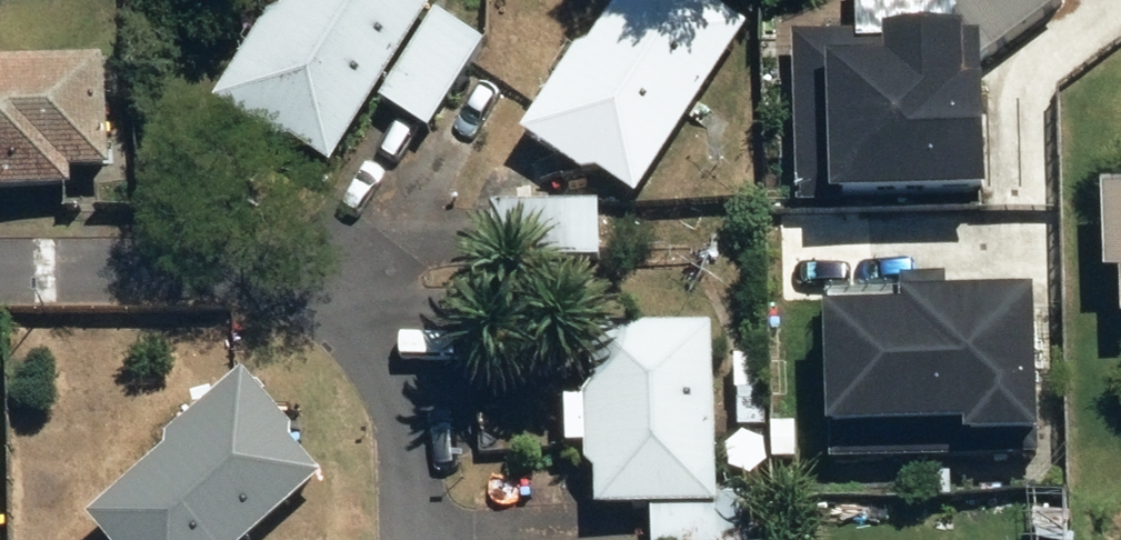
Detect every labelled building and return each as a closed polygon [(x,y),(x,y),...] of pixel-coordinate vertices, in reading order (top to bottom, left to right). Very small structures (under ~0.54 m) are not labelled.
[(227,109),(337,178),(449,0),(296,0),(227,109)] [(606,43),(593,36),(536,134),(546,140),(646,203),(761,18),(732,0),(634,0),(606,43)] [(948,23),(807,28),(812,205),(991,200),(990,193),(1009,193),(1005,84),(987,84),(987,64),(1074,0),(930,0),(948,23)] [(497,41),(449,12),(395,100),(442,129),(497,41)] [(0,63),(0,197),(2,197),(1,191),(88,187),(87,172),(129,170),(124,58),(0,63)] [(608,201),(502,205),(504,260),(610,256),(608,201)] [(856,430),(985,428),(985,436),(1059,438),(1060,420),(1058,420),(1056,301),(1054,302),(1053,291),(966,295),(966,281),(918,282),(919,304),(853,306),(856,430)] [(607,400),(580,400),(579,444),(607,444),(606,507),(665,507),(665,539),(764,539),(765,493),(727,493),(729,323),(608,322),(607,400)] [(189,447),(104,524),(118,539),(260,539),(334,473),(306,442),(307,428),(258,374),(183,441),(189,447)]
